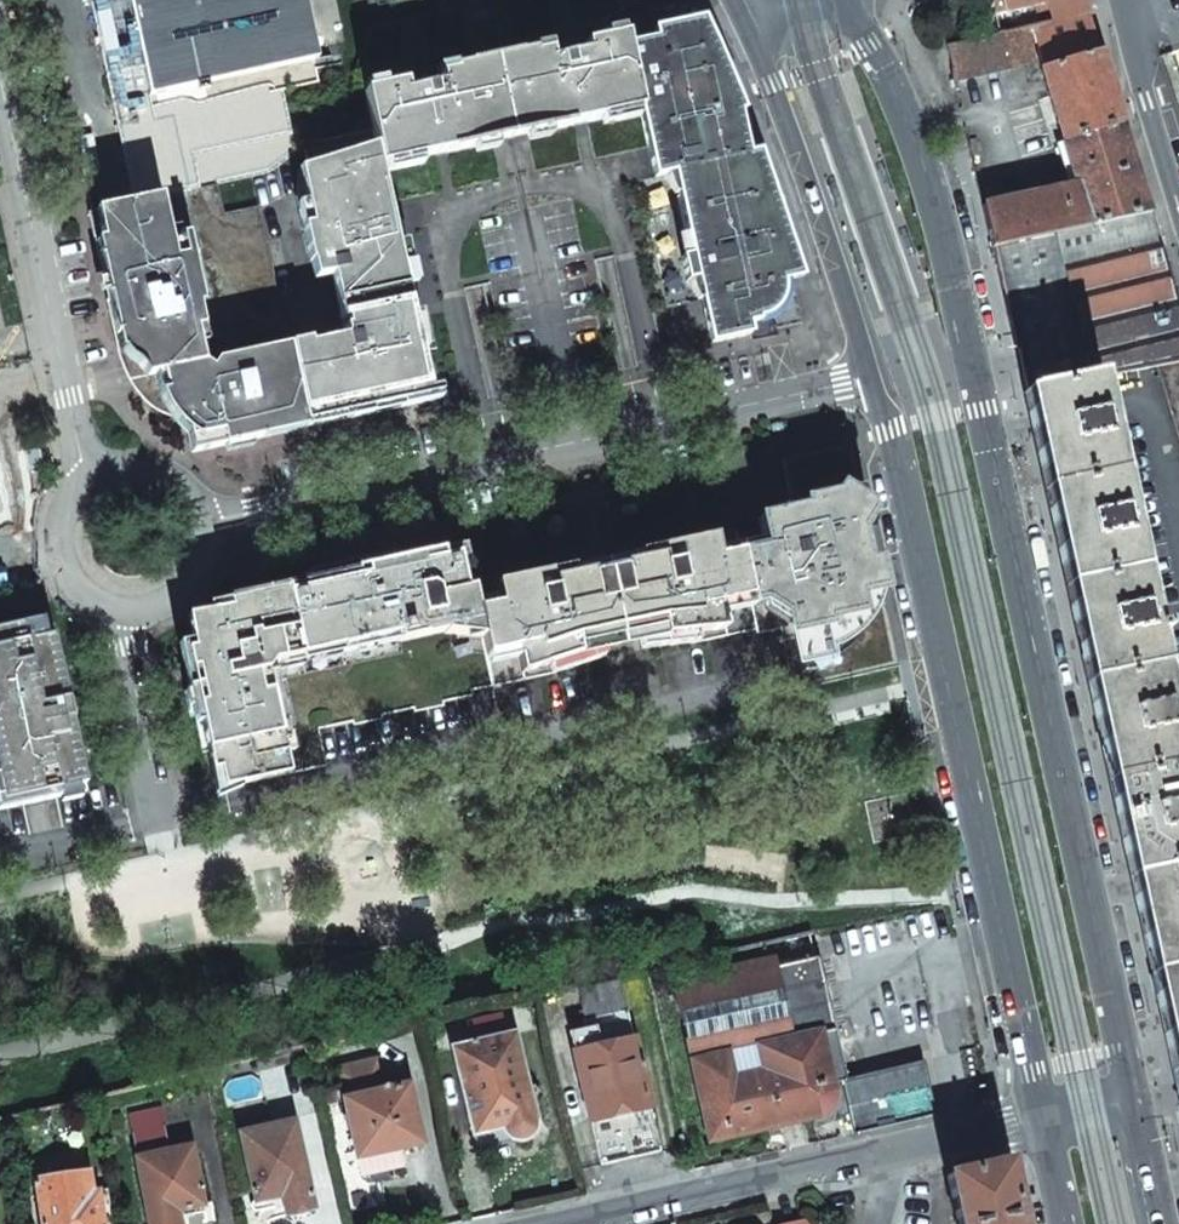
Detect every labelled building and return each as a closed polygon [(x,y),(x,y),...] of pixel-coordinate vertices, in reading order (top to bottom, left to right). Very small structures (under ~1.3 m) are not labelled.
[(113,103),(315,58),(320,57),(307,0),(90,0),(113,103)] [(1088,12),(1084,0),(1000,0),(1002,6),(994,8),(996,17),(1048,5),(1053,24),(1088,12)] [(995,247),(1148,214),(1088,12),(1053,24),(1031,28),(1023,30),(999,36),(949,47),(957,81),(1040,62),(1042,69),(1040,70),(1050,100),(1076,186),(985,204),(995,247)] [(999,36),(1023,30),(1021,17),(996,23),(999,36)] [(711,34),(702,18),(656,28),(625,35),(640,109),(655,177),(678,172),(714,343),(808,323),(789,259),(796,257),(783,222),(770,181),(739,99),(737,94),(723,60),(711,34)] [(510,138),(574,124),(582,122),(589,121),(640,109),(625,35),(582,44),(584,53),(552,60),(549,51),(494,64),(510,138)] [(582,44),(549,51),(552,60),(584,53),(582,44)] [(201,183),(291,164),(275,93),(320,84),(315,58),(113,103),(134,203),(203,188),(201,183)] [(380,166),(430,155),(438,154),(446,152),(505,139),(510,138),(494,64),(490,64),(440,75),(441,84),(405,92),(402,83),(364,92),(371,126),(377,151),(380,166)] [(405,92),(441,84),(440,75),(402,83),(405,92)] [(359,136),(306,147),(309,165),(377,151),(371,126),(357,129),(359,136)] [(400,253),(390,212),(380,166),(377,151),(309,165),(314,185),(322,224),(327,251),(332,276),(346,339),(310,346),(308,341),(289,346),(305,418),(366,405),(367,411),(397,405),(395,399),(430,391),(429,387),(402,265),(400,253)] [(885,174),(884,171),(877,173),(883,192),(891,190),(885,174)] [(307,429),(306,423),(305,418),(289,346),(259,207),(224,214),(218,185),(203,188),(134,203),(88,213),(95,246),(112,324),(118,351),(130,378),(138,392),(144,400),(148,403),(154,406),(165,408),(170,414),(188,434),(192,453),(251,440),(261,438),(307,429)] [(322,224),(314,185),(299,188),(305,227),(322,224)] [(1178,363),(1178,313),(1148,214),(995,247),(1017,348),(1018,349),(1028,393),(1097,379),(1157,367),(1178,363)] [(327,251),(322,224),(305,227),(311,254),(327,251)] [(311,254),(316,280),(332,276),(327,251),(311,254)] [(0,359),(0,608),(47,597),(34,545),(38,510),(52,480),(25,353),(0,359)] [(1157,367),(1178,438),(1178,363),(1157,367)] [(1093,684),(1161,669),(1097,379),(1028,393),(1039,440),(1060,538),(1082,635),(1093,684)] [(763,542),(739,547),(757,634),(780,629),(794,690),(899,666),(877,563),(866,565),(862,550),(859,535),(870,533),(866,516),(851,445),(782,459),(793,511),(758,519),(763,542)] [(472,591),(476,609),(502,729),(764,664),(757,634),(739,547),(736,533),(640,554),(642,565),(609,575),(602,576),(595,578),(570,581),(567,570),(497,585),(472,591)] [(455,551),(444,553),(445,559),(457,557),(455,551)] [(223,789),(502,729),(476,609),(472,591),(471,589),(465,591),(457,557),(445,559),(444,553),(391,564),(389,557),(322,572),(323,581),(308,584),(208,606),(210,613),(204,614),(190,635),(191,642),(184,643),(190,668),(212,771),(220,770),(223,789)] [(322,572),(306,575),(308,584),(323,581),(322,572)] [(86,790),(51,634),(43,636),(40,620),(0,628),(0,809),(86,790)] [(1178,969),(1178,750),(1161,669),(1093,684),(1104,734),(1125,832),(1146,927),(1156,974),(1178,969)] [(676,988),(710,1142),(815,1117),(827,1113),(829,1116),(848,1113),(853,1134),(936,1115),(923,1061),(832,1082),(822,1033),(836,1030),(819,956),(676,988)] [(1156,974),(1167,1024),(1178,1076),(1178,969),(1156,974)] [(570,1032),(601,1165),(631,1158),(661,1151),(620,980),(577,989),(587,1028),(570,1032)] [(452,1048),(474,1136),(489,1132),(504,1128),(506,1133),(512,1139),(518,1141),(523,1141),(528,1139),(531,1138),(536,1130),(536,1127),(537,1125),(536,1120),(514,1033),(452,1048)] [(337,1074),(361,1177),(404,1168),(402,1158),(400,1149),(423,1144),(410,1083),(383,1089),(377,1059),(342,1067),(337,1074)] [(150,1223),(179,1223),(178,1218),(176,1211),(204,1205),(192,1147),(169,1152),(160,1108),(128,1114),(150,1223)] [(239,1132),(256,1211),(283,1205),(285,1216),(300,1212),(314,1209),(294,1120),(239,1132)] [(1011,1182),(1002,1184),(998,1166),(947,1177),(958,1223),(1020,1223),(1011,1182)] [(42,1223),(103,1223),(99,1191),(93,1191),(89,1171),(35,1179),(42,1223)]
